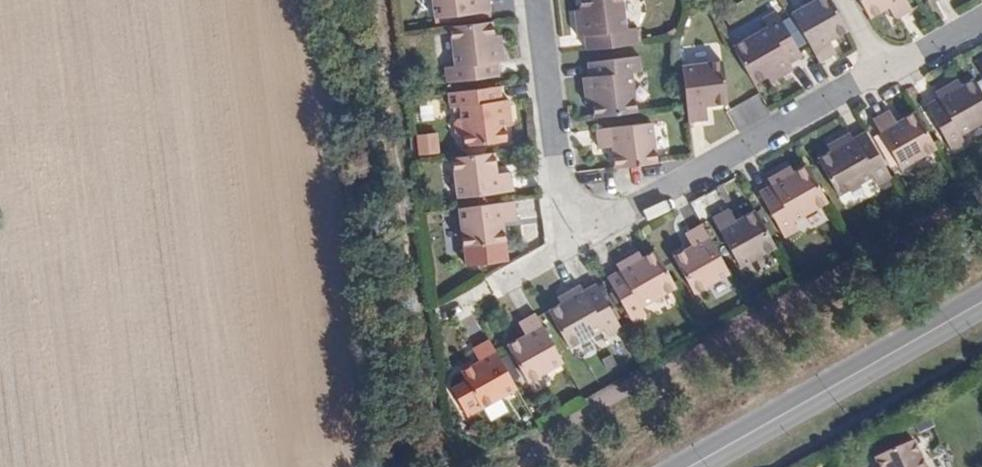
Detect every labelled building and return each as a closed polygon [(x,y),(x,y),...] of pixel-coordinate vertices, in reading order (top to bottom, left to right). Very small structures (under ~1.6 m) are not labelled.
[(435,16),(492,10),(491,0),(433,0),(435,16)] [(586,50),(639,43),(636,27),(626,28),(623,0),(580,0),(581,9),(582,16),(574,18),(577,36),(584,35),(586,50)] [(791,12),(818,61),(836,51),(828,37),(846,28),(830,0),(812,0),(791,12)] [(868,16),(888,5),(895,18),(912,8),(907,0),(859,0),(868,16)] [(573,10),(574,18),(582,16),(581,9),(573,10)] [(732,46),(753,84),(766,76),(769,82),(787,72),(784,66),(789,62),(801,56),(776,11),(763,18),(767,27),(732,46)] [(493,21),(450,27),(454,66),(445,67),(447,81),(499,76),(497,62),(504,61),(502,43),(495,44),(494,36),(493,21)] [(594,104),(595,117),(636,112),(632,73),(643,72),(641,56),(588,62),(590,77),(583,78),(585,98),(593,97),(594,104)] [(686,106),(688,123),(707,122),(706,108),(726,106),(721,61),(681,66),(686,106)] [(793,69),(789,62),(784,66),(787,72),(793,69)] [(981,123),(981,93),(974,80),(962,87),(955,91),(950,84),(935,92),(939,99),(925,106),(952,151),(964,142),(960,135),(981,123)] [(958,80),(950,84),(955,91),(962,87),(958,80)] [(500,86),(447,93),(449,107),(459,106),(464,146),(506,140),(504,125),(503,117),(510,116),(508,100),(501,101),(500,86)] [(904,175),(939,154),(919,119),(901,129),(893,117),(877,126),(904,175)] [(616,168),(657,163),(652,122),(597,129),(598,148),(613,147),(616,168)] [(891,177),(865,132),(853,140),(849,134),(833,143),(837,150),(829,153),(818,160),(838,197),(872,177),(877,185),(891,177)] [(837,150),(833,143),(826,147),(829,153),(837,150)] [(485,154),(442,159),(446,197),(503,191),(500,172),(486,173),(485,154)] [(827,203),(807,166),(795,173),(787,178),(783,171),(768,180),(772,185),(758,193),(785,237),(799,229),(794,220),(827,203)] [(787,178),(795,173),(791,168),(783,171),(787,178)] [(504,202),(448,209),(453,249),(495,244),(493,222),(506,221),(504,202)] [(740,266),(774,246),(754,209),(736,219),(730,210),(713,219),(740,266)] [(693,291),(728,273),(701,225),(686,234),(693,244),(674,255),(693,291)] [(642,305),(676,287),(654,250),(642,257),(636,261),(632,255),(616,263),(619,269),(606,276),(632,322),(647,314),(642,305)] [(638,252),(632,255),(636,261),(642,257),(638,252)] [(608,336),(621,328),(595,282),(584,290),(580,285),(564,294),(568,300),(560,303),(547,311),(568,348),(604,328),(608,336)] [(557,296),(560,303),(568,300),(564,294),(557,296)] [(527,382),(563,363),(535,313),(519,323),(525,335),(508,345),(527,382)] [(481,407),(516,388),(488,339),(473,347),(479,360),(460,370),(481,407)] [(879,466),(925,466),(914,442),(875,457),(879,466)]
